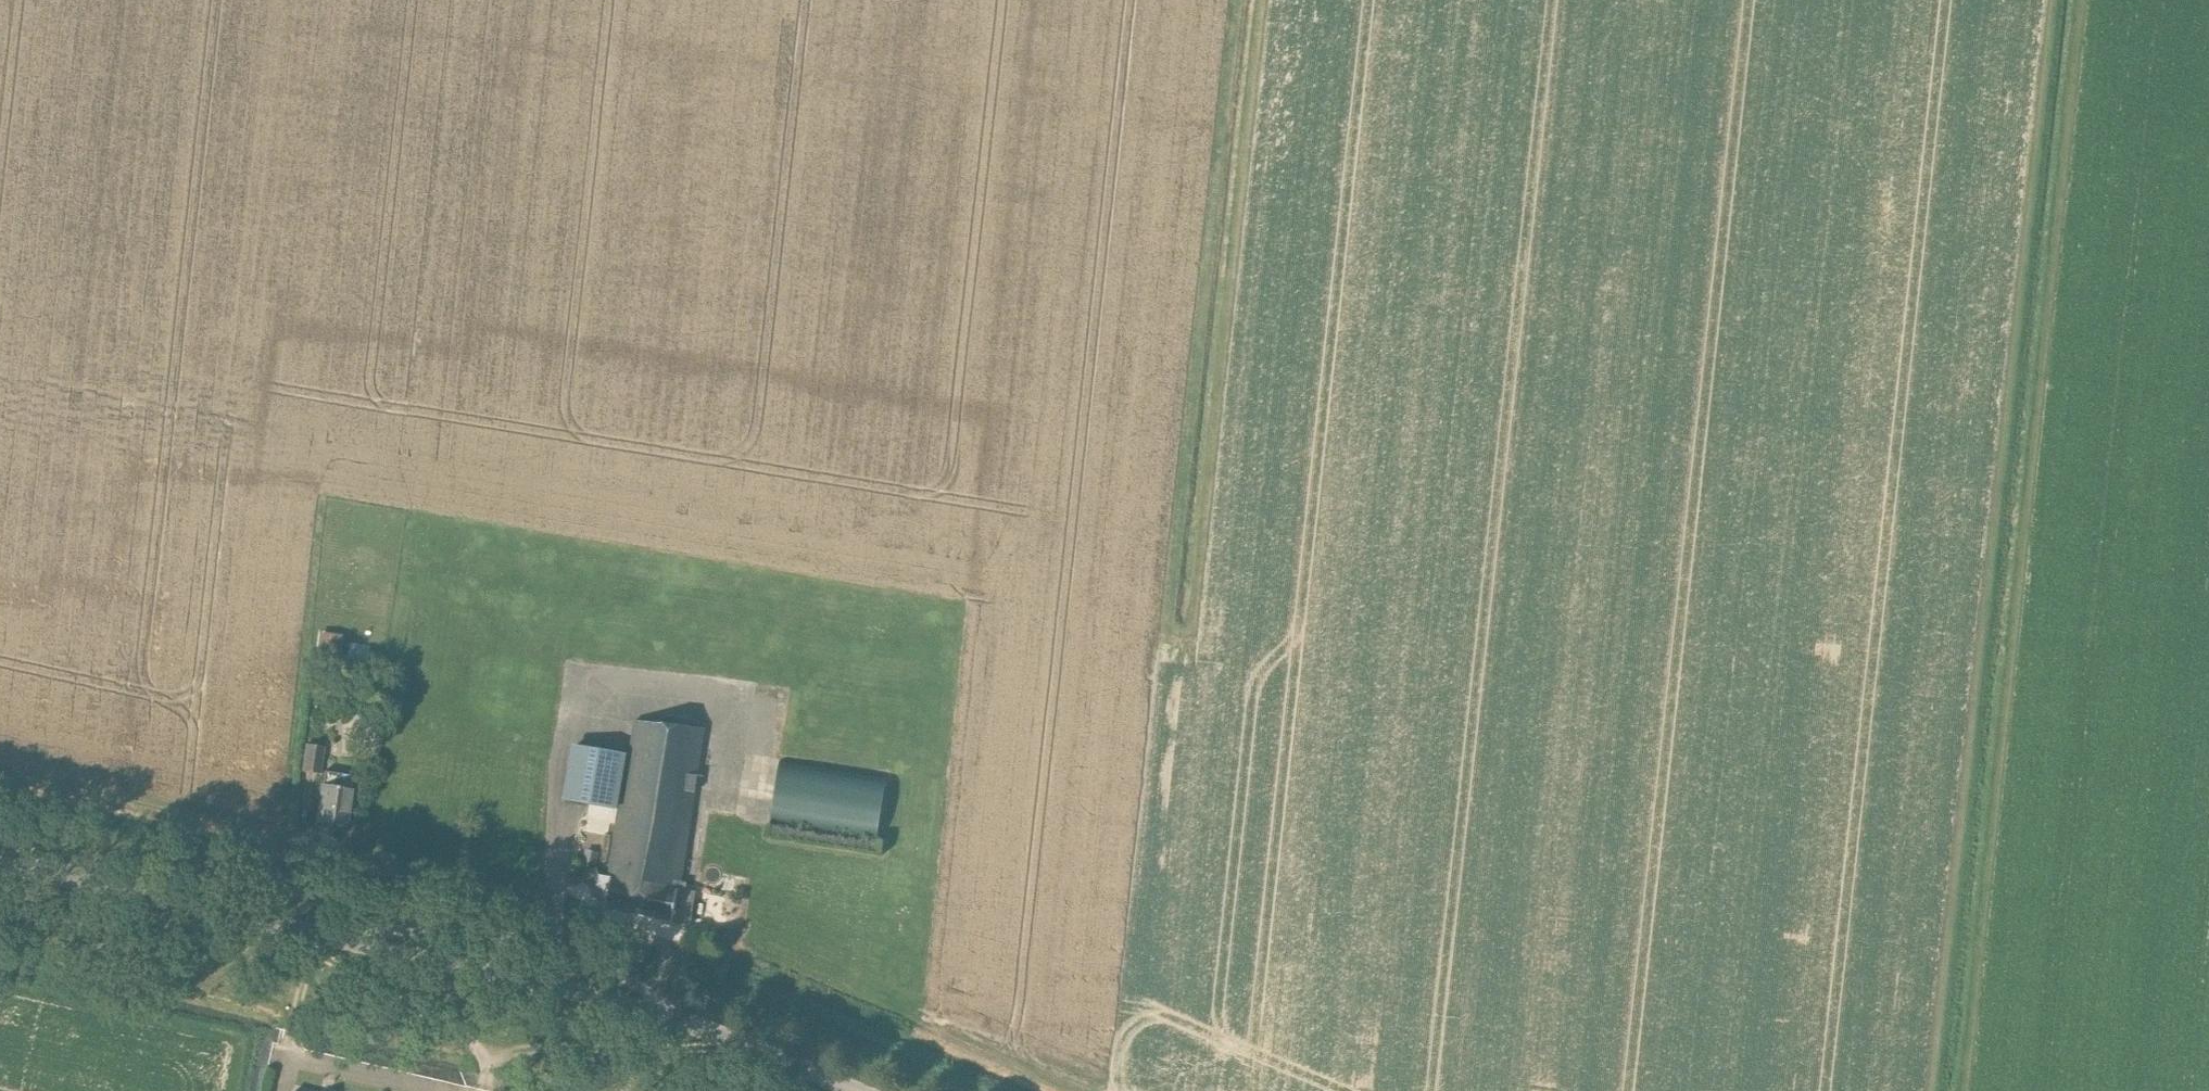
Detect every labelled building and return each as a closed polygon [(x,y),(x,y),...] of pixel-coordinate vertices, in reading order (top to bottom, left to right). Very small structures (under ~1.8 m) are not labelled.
[(318,632),(315,657),(338,660),(339,655),(341,635),(318,632)] [(605,911),(640,916),(670,725),(635,720),(611,878),(598,876),(595,899),(607,901),(605,911)] [(670,725),(640,916),(691,924),(695,892),(686,891),(687,884),(681,883),(704,730),(670,725)] [(319,775),(323,748),(306,745),(302,772),(319,775)] [(576,746),(567,802),(590,806),(613,809),(614,810),(624,754),(576,746)] [(886,778),(779,762),(769,826),(876,843),(886,778)] [(353,808),(356,790),(351,789),(352,776),(323,772),(322,785),(321,785),(315,823),(319,824),(320,828),(330,829),(332,826),(347,828),(350,808),(353,808)]
